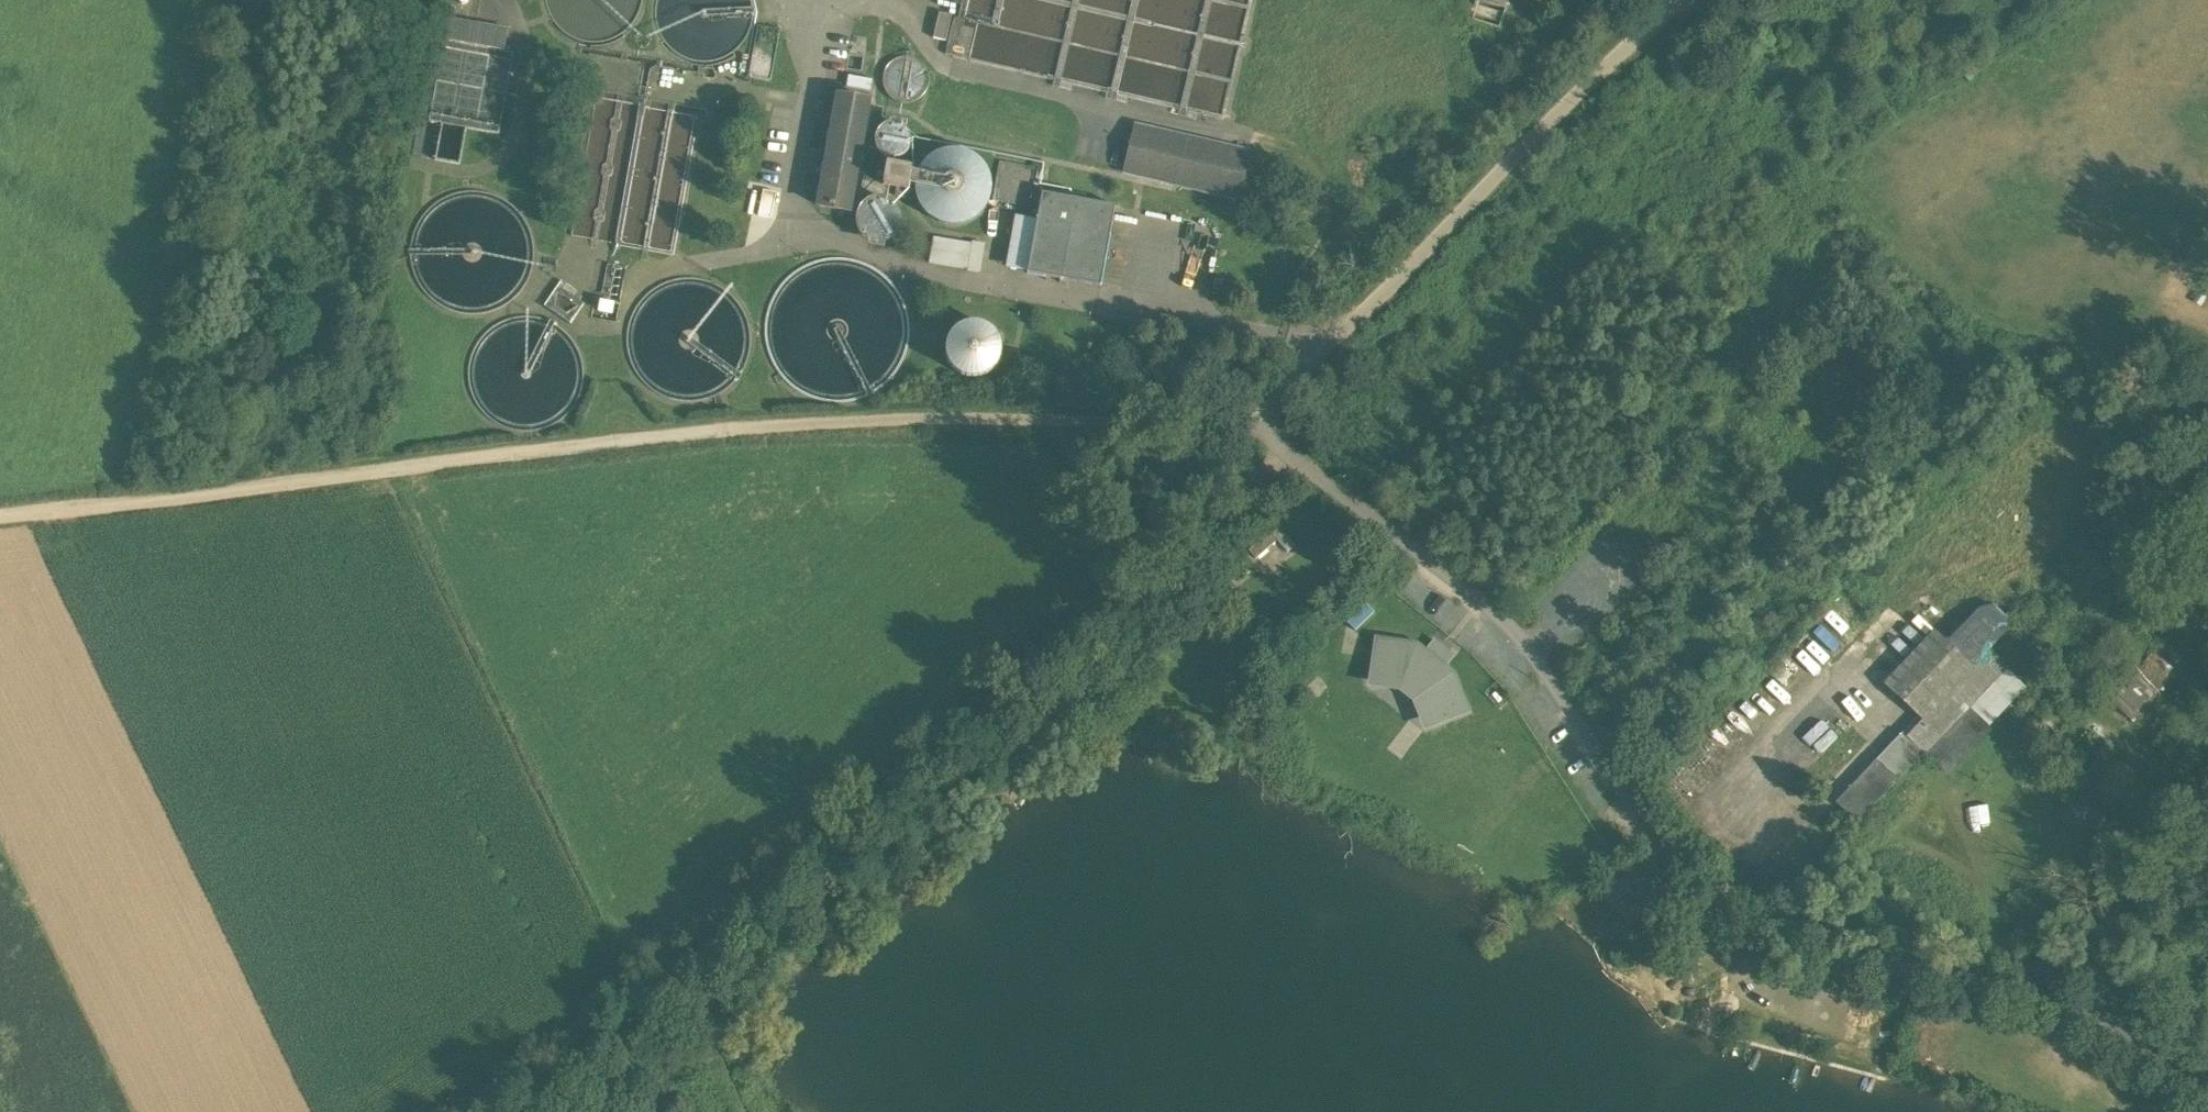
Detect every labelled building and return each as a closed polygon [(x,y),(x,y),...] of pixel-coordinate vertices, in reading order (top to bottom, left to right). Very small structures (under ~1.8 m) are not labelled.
[(952,16),(939,13),(933,38),(946,41),(952,16)] [(510,31),(447,19),(443,40),(506,52),(510,31)] [(874,80),(848,76),(846,88),(872,92),(874,80)] [(869,101),(838,95),(818,206),(849,212),(869,101)] [(1248,153),(1136,127),(1125,174),(1237,199),(1248,153)] [(955,150),(949,150),(934,155),(924,165),(918,177),(917,192),(921,204),(928,214),(938,221),(954,225),(968,222),(983,212),(990,199),(992,185),(988,170),(979,158),(966,151),(955,150)] [(912,171),(888,166),(884,185),(908,190),(912,171)] [(1115,206),(1042,193),(1027,273),(1100,286),(1115,206)] [(973,244),(934,237),(930,263),(969,269),(973,244)] [(605,268),(628,271),(631,246),(602,241),(599,267),(605,268)] [(410,250),(396,248),(397,261),(410,257),(410,250)] [(586,305),(557,285),(543,306),(572,326),(586,305)] [(987,326),(980,325),(967,325),(956,331),(949,342),(946,356),(950,367),(957,375),(968,381),(981,381),(993,376),(1001,367),(1004,354),(1002,341),(994,331),(987,326)] [(1020,352),(1007,350),(1005,363),(1018,365),(1020,352)] [(779,373),(774,378),(778,384),(785,380),(779,373)] [(721,394),(714,397),(716,406),(724,403),(721,394)] [(1978,610),(1946,643),(1936,634),(1921,647),(1883,686),(1922,723),(1940,740),(2005,672),(2008,670),(1989,651),(2005,635),(1978,610)] [(1452,674),(1416,646),(1376,640),(1371,675),(1403,679),(1422,694),(1434,725),(1467,712),(1452,674)] [(2005,672),(1989,689),(2006,706),(2022,689),(2005,672)] [(1940,740),(1926,756),(1945,774),(1999,717),(1997,715),(2006,706),(1989,689),(1940,740)] [(1922,723),(1907,739),(1923,755),(1925,756),(1926,756),(1940,740),(1922,723)] [(1902,734),(1835,804),(1857,825),(1923,755),(1907,739),(1902,734)]
